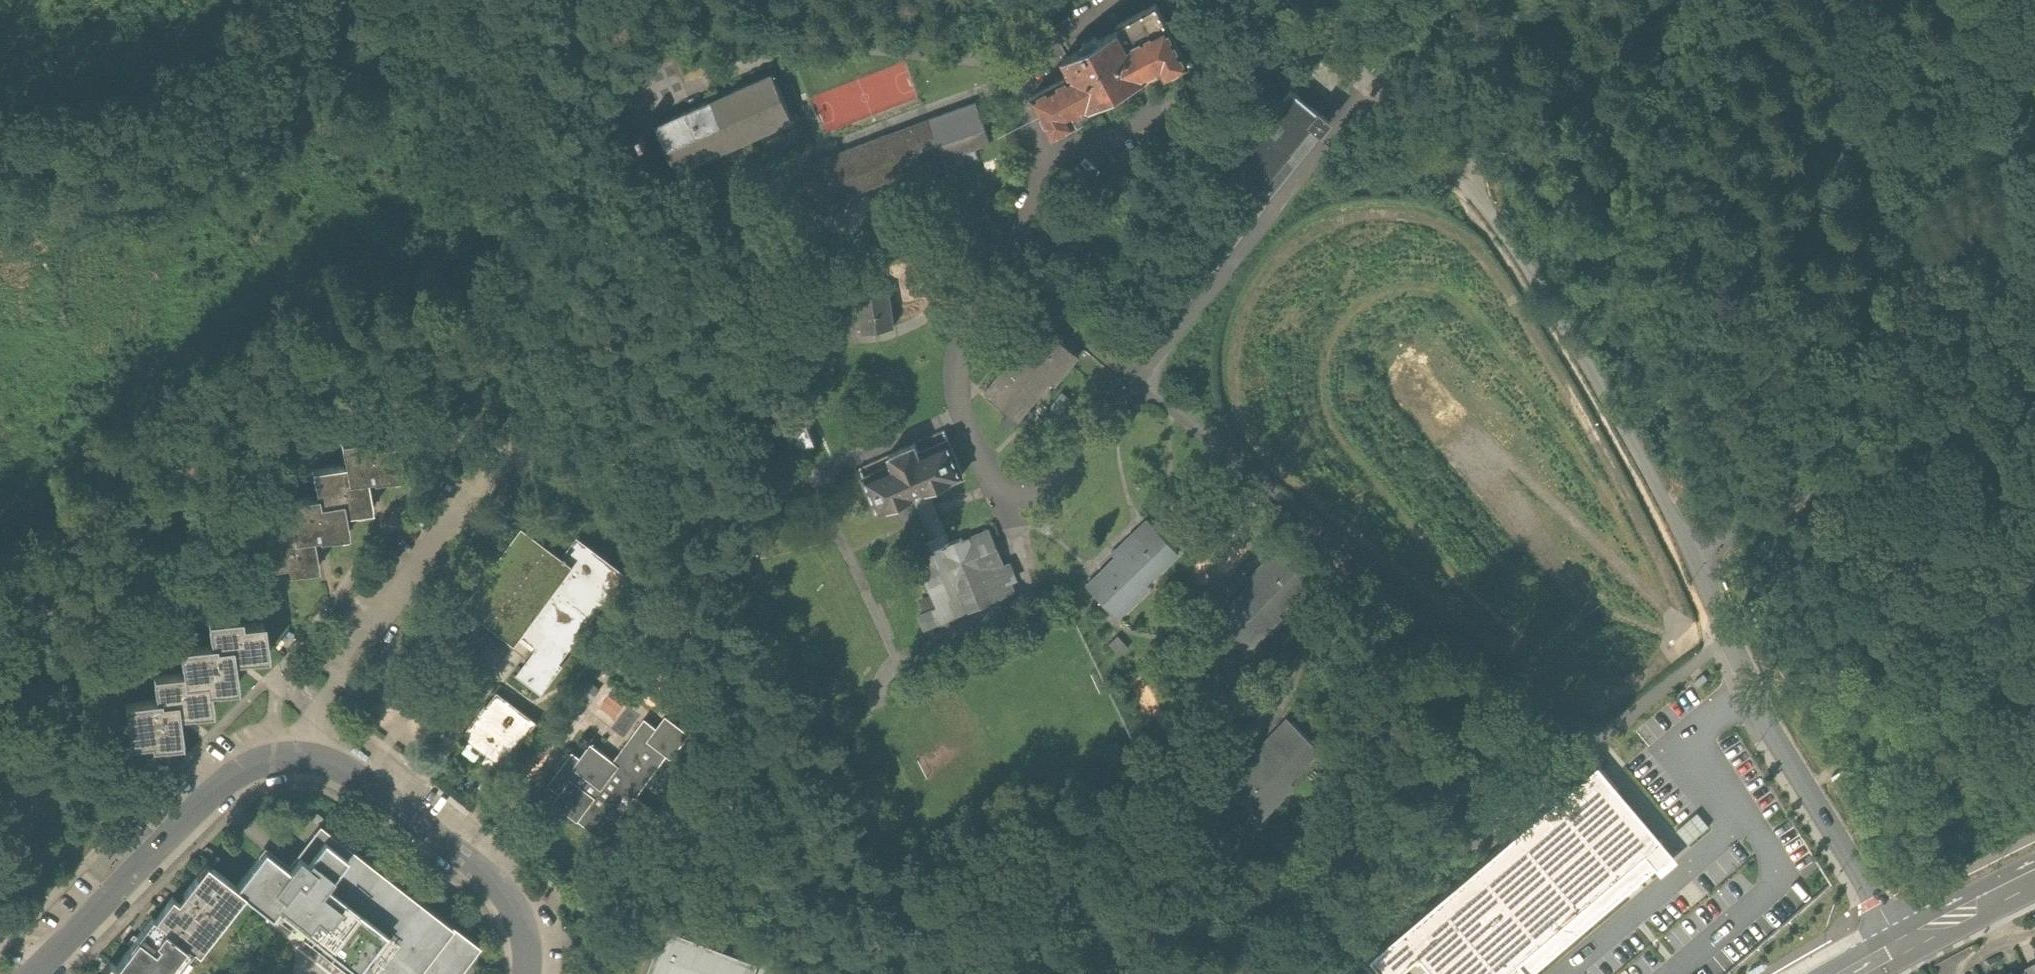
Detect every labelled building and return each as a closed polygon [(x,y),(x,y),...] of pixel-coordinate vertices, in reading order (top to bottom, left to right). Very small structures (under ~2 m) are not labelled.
[(1153,5),(1117,24),(1131,49),(1167,30),(1153,5)] [(1167,30),(1131,49),(1117,24),(1062,54),(1073,74),(1033,96),(1052,132),(1095,110),(1096,112),(1185,64),(1167,30)] [(773,71),(655,119),(674,168),(793,119),(773,71)] [(1257,90),(1265,96),(1272,87),(1264,80),(1257,90)] [(1319,110),(1293,90),(1232,162),(1273,194),(1322,135),(1332,121),(1319,110)] [(991,143),(976,102),(802,166),(820,216),(861,201),(858,191),(991,143)] [(890,289),(855,294),(861,332),(895,327),(890,289)] [(1079,355),(1037,322),(984,390),(1020,418),(1050,381),(1056,385),(1079,355)] [(795,392),(774,402),(795,448),(815,439),(795,392)] [(1008,412),(1000,421),(1008,428),(1016,419),(1008,412)] [(922,518),(935,547),(916,556),(937,605),(918,613),(925,628),(1017,588),(1013,580),(1019,577),(1011,559),(1005,562),(989,526),(954,541),(941,510),(932,489),(965,475),(945,428),(859,465),(879,511),(913,497),(922,518)] [(318,482),(322,508),(323,517),(349,513),(351,527),(375,524),(370,491),(405,486),(400,455),(380,458),(379,448),(344,454),(348,478),(318,482)] [(355,548),(351,527),(349,513),(323,517),(322,508),(293,513),(297,537),(266,541),(273,583),(294,580),(295,587),(326,582),(321,553),(355,548)] [(1180,550),(1146,516),(1110,550),(1114,554),(1086,582),(1119,616),(1152,584),(1149,580),(1180,550)] [(578,538),(564,557),(522,526),(469,598),(464,594),(450,613),(474,630),(483,618),(516,643),(523,635),(538,646),(517,674),(542,692),(564,664),(560,661),(604,602),(607,604),(623,583),(629,575),(578,538)] [(1309,579),(1275,547),(1213,612),(1252,648),(1284,614),(1279,610),(1309,579)] [(184,661),(187,688),(188,694),(213,691),(214,699),(240,696),(237,670),(270,666),(266,635),(247,638),(246,630),(212,635),(214,657),(184,661)] [(1118,634),(1109,642),(1120,653),(1128,646),(1118,634)] [(216,723),(214,699),(213,691),(188,694),(187,688),(156,692),(159,713),(128,716),(133,753),(156,750),(157,758),(186,754),(183,727),(216,723)] [(540,720),(497,690),(461,740),(503,771),(540,720)] [(657,725),(645,716),(615,759),(591,742),(581,756),(572,750),(548,784),(560,792),(550,806),(627,860),(664,807),(639,790),(666,751),(672,755),(690,730),(666,713),(657,725)] [(1321,747),(1285,713),(1224,778),(1264,816),(1296,782),(1292,778),(1321,747)] [(1531,973),(1655,868),(1661,874),(1679,859),(1670,849),(1663,840),(1599,765),(1372,956),(1387,973),(1398,973),(1421,955),(1437,973),(1532,973),(1531,973)] [(236,888),(249,898),(273,916),(276,911),(295,926),(292,929),(308,939),(358,973),(454,973),(477,945),(436,914),(374,867),(368,863),(319,827),(304,847),(289,866),(266,849),(236,888)] [(153,924),(191,953),(202,960),(249,898),(236,888),(208,868),(180,905),(172,899),(153,924)] [(123,973),(175,973),(191,953),(153,924),(118,971),(123,973)] [(665,927),(648,973),(781,973),(787,959),(750,946),(745,957),(665,927)] [(118,971),(109,964),(101,973),(123,973),(118,971)]
